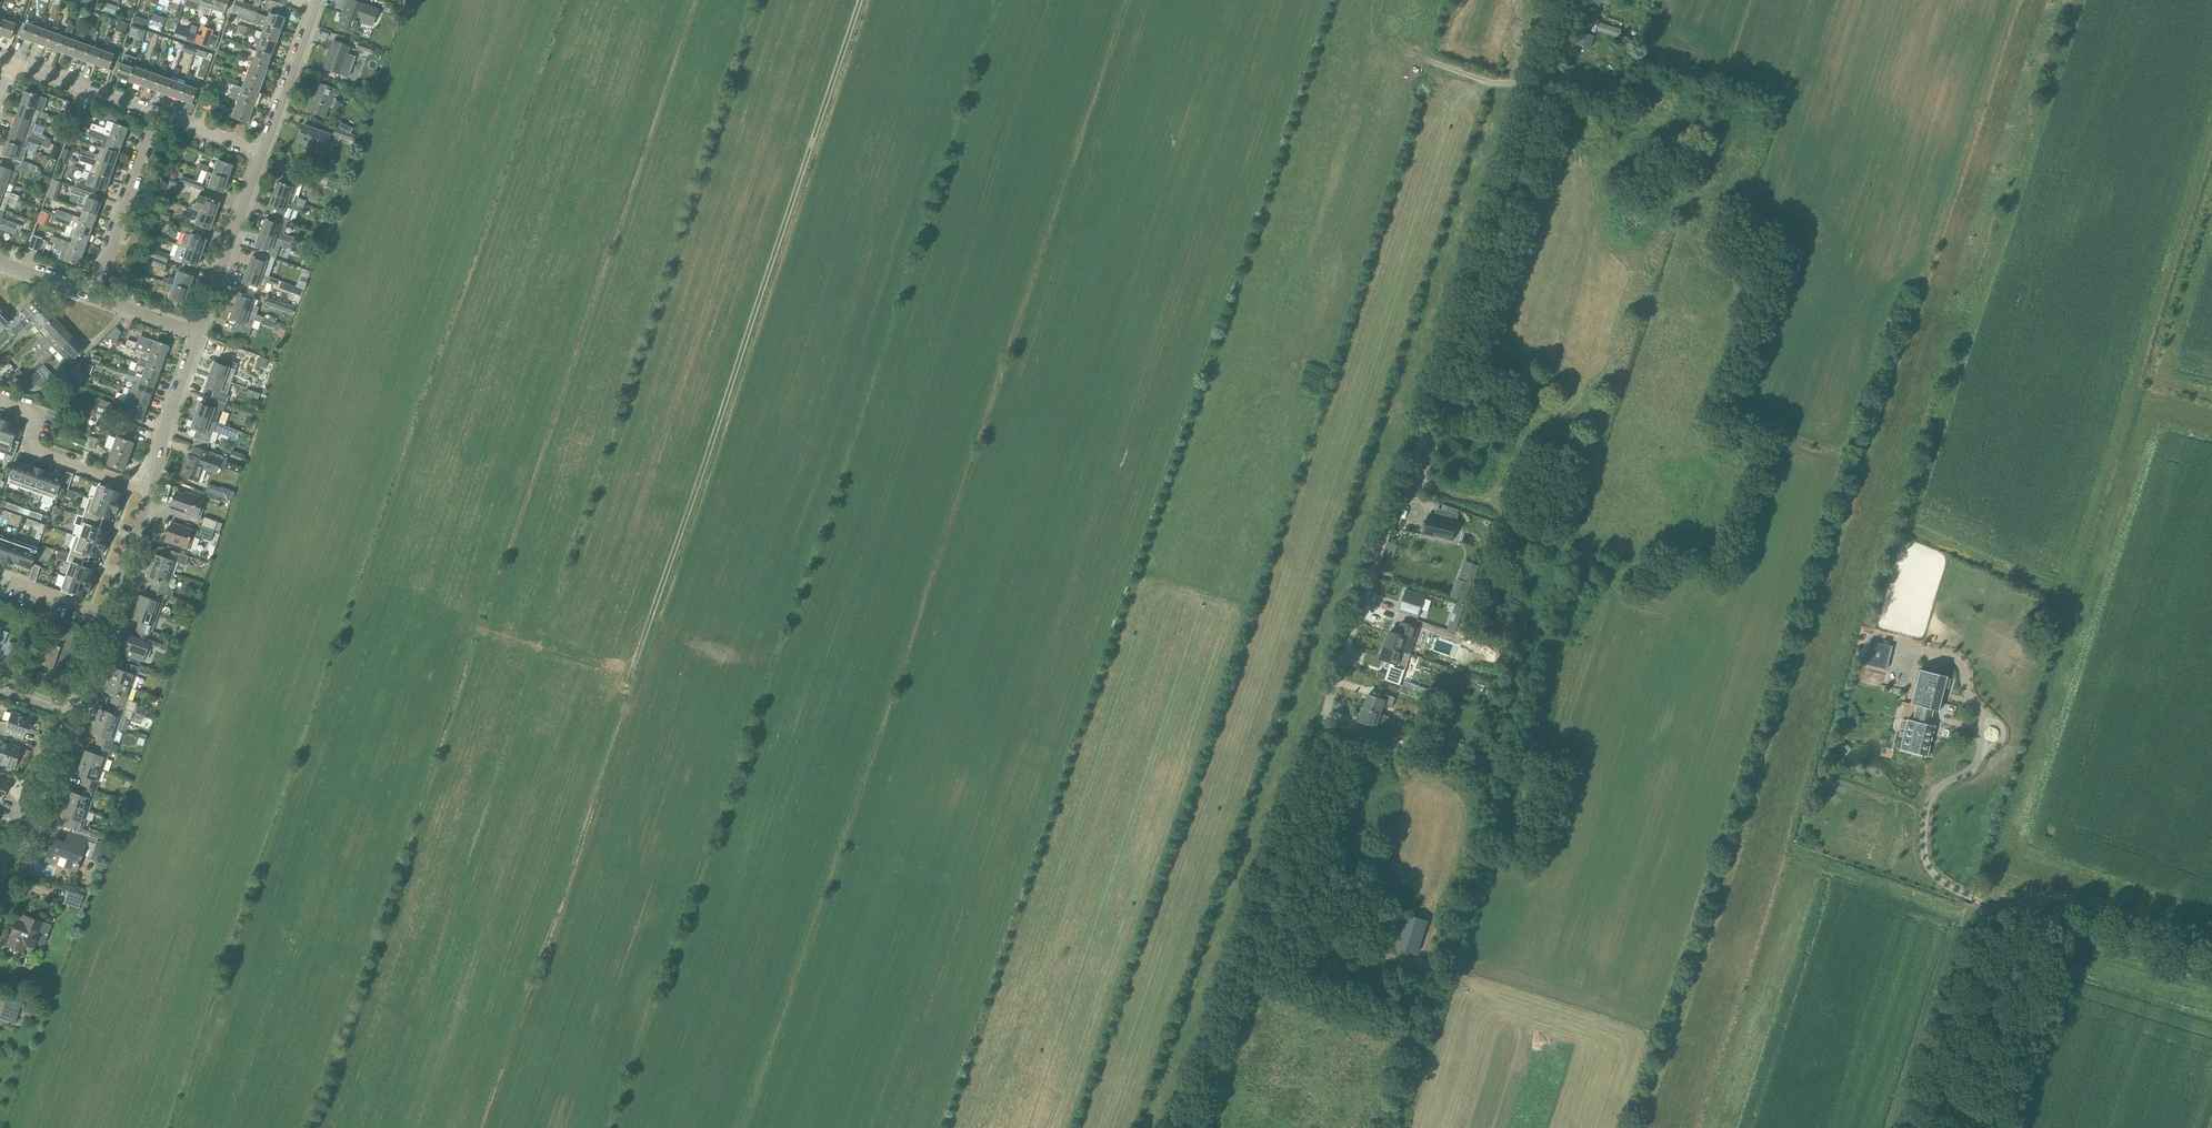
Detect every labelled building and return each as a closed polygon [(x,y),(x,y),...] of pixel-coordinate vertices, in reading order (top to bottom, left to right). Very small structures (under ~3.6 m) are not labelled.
[(89,6),(98,8),(100,2),(92,0),(91,0),(89,6)] [(184,6),(186,0),(181,0),(175,17),(180,19),(185,6),(184,6)] [(185,6),(197,11),(200,4),(199,4),(200,0),(186,0),(184,6),(185,6)] [(200,4),(197,11),(209,15),(211,9),(214,0),(200,0),(199,4),(200,4)] [(229,0),(214,0),(211,9),(224,13),(229,0)] [(231,13),(266,25),(281,30),(286,18),(270,12),(268,17),(268,18),(257,14),(257,13),(259,9),(244,3),(244,2),(245,0),(236,0),(236,1),(236,0),(231,13)] [(338,26),(352,31),(356,32),(360,23),(373,28),(379,9),(364,4),(351,0),(349,0),(345,12),(342,12),(338,26)] [(102,11),(115,15),(118,7),(105,2),(102,11)] [(400,9),(386,4),(384,12),(398,16),(400,9)] [(3,20),(0,28),(0,35),(10,39),(16,24),(9,22),(10,18),(13,10),(8,8),(3,20)] [(26,23),(20,38),(33,42),(38,28),(32,26),(35,18),(34,17),(35,13),(30,11),(26,23)] [(39,28),(38,28),(33,42),(46,47),(51,32),(46,31),(47,26),(45,25),(48,17),(44,16),(39,28)] [(1586,19),(1583,29),(1596,33),(1599,23),(1586,19)] [(51,32),(46,47),(58,51),(64,37),(57,35),(59,29),(58,28),(61,21),(56,20),(52,33),(51,32)] [(119,20),(115,31),(125,34),(129,24),(119,20)] [(164,25),(150,21),(147,28),(161,32),(164,25)] [(237,29),(261,38),(261,37),(276,43),(281,30),(266,25),(263,33),(239,24),(237,29)] [(1602,24),(1599,32),(1619,39),(1622,30),(1602,24)] [(64,37),(58,51),(71,56),(76,41),(70,39),(75,27),(68,25),(64,37)] [(132,25),(132,26),(128,37),(137,40),(141,28),(132,25)] [(180,31),(179,31),(177,37),(186,41),(190,30),(181,27),(180,31)] [(202,36),(198,45),(214,51),(219,37),(212,35),(214,30),(205,27),(202,36)] [(77,41),(76,41),(71,56),(84,60),(89,46),(83,44),(87,31),(81,29),(77,41)] [(190,30),(186,41),(193,43),(196,33),(190,31),(190,30)] [(261,37),(261,38),(257,50),(272,56),(276,43),(261,37)] [(102,51),(102,50),(96,65),(109,69),(114,55),(108,53),(109,49),(108,49),(111,40),(106,38),(102,51)] [(253,44),(244,41),(242,46),(252,49),(253,44)] [(328,54),(323,68),(337,73),(336,74),(348,78),(355,58),(348,55),(351,47),(349,46),(349,47),(334,42),(330,55),(328,54)] [(357,49),(372,54),(374,47),(359,42),(357,49)] [(89,46),(84,60),(96,65),(102,50),(89,46)] [(252,62),(267,68),(272,56),(257,50),(252,62)] [(248,56),(240,53),(238,58),(246,61),(248,56)] [(121,62),(116,77),(129,82),(134,67),(136,60),(124,56),(122,63),(121,62)] [(267,68),(252,62),(248,75),(263,80),(267,68)] [(244,68),(235,65),(233,71),(242,74),(244,68)] [(1566,66),(1563,80),(1570,81),(1574,68),(1566,66)] [(134,67),(129,82),(141,86),(147,71),(134,67)] [(172,80),(166,95),(179,100),(184,85),(178,83),(179,79),(178,78),(181,69),(176,68),(172,80)] [(147,71),(141,86),(154,91),(159,76),(147,71)] [(243,87),(258,93),(263,80),(248,75),(243,87)] [(159,76),(154,91),(166,95),(172,80),(159,76)] [(229,82),(221,79),(220,81),(238,86),(239,81),(230,78),(229,82)] [(308,110),(324,116),(324,117),(326,118),(329,109),(334,111),(335,108),(334,108),(337,100),(341,91),(334,88),(334,89),(317,83),(308,110)] [(184,85),(179,100),(191,104),(196,89),(184,85)] [(224,96),(238,101),(238,100),(254,106),(258,93),(243,87),(240,95),(226,90),(224,96)] [(25,92),(21,105),(33,109),(34,109),(42,112),(47,99),(38,96),(25,92)] [(205,100),(202,107),(210,110),(212,103),(205,100)] [(238,100),(238,101),(232,118),(247,124),(254,106),(238,100)] [(210,110),(228,117),(231,109),(213,102),(212,103),(210,110)] [(33,109),(21,105),(16,117),(36,124),(39,117),(46,120),(49,114),(42,112),(34,109),(33,109)] [(67,107),(65,113),(63,119),(70,122),(74,110),(67,107)] [(73,124),(85,127),(89,114),(78,110),(73,124)] [(16,117),(12,130),(39,140),(51,144),(52,140),(45,137),(45,136),(33,132),(36,124),(16,117)] [(105,129),(92,124),(90,129),(123,141),(128,128),(107,121),(105,129)] [(340,130),(336,129),(333,136),(353,142),(355,135),(351,134),(353,129),(341,123),(339,128),(341,129),(340,130)] [(297,141),(310,146),(309,150),(323,155),(330,135),(303,125),(297,141)] [(72,128),(69,136),(81,140),(84,132),(72,128)] [(103,140),(101,148),(114,152),(118,154),(123,141),(90,129),(89,134),(93,136),(101,139),(103,140)] [(12,130),(7,143),(27,150),(29,142),(40,146),(42,146),(49,149),(51,144),(39,140),(12,130)] [(54,145),(61,147),(63,140),(57,138),(54,145)] [(31,171),(41,174),(41,172),(41,171),(40,169),(39,168),(37,167),(33,165),(23,161),(27,150),(7,143),(2,156),(12,159),(11,164),(2,161),(31,171)] [(61,147),(54,145),(50,158),(56,160),(61,147)] [(88,151),(86,156),(114,166),(118,154),(114,152),(101,148),(98,155),(88,151)] [(64,149),(60,162),(66,164),(67,164),(72,151),(64,149)] [(82,155),(79,161),(92,165),(90,172),(109,179),(114,166),(86,156),(82,155)] [(7,183),(13,186),(18,173),(29,177),(31,171),(2,161),(0,167),(0,181),(7,183)] [(218,161),(214,174),(213,175),(227,180),(232,166),(218,161)] [(60,162),(58,168),(64,170),(66,164),(60,162)] [(209,167),(200,164),(199,169),(207,172),(209,167)] [(80,182),(77,181),(75,187),(99,196),(100,190),(104,192),(109,179),(90,172),(87,180),(85,180),(81,181),(80,182)] [(206,187),(209,188),(223,193),(227,180),(213,175),(214,174),(207,172),(205,179),(208,180),(206,187)] [(283,184),(278,182),(273,195),(304,206),(305,201),(299,199),(298,197),(302,184),(285,178),(283,184)] [(53,180),(47,198),(55,201),(62,182),(60,182),(53,180)] [(169,180),(164,193),(170,195),(173,187),(178,189),(180,184),(169,180)] [(9,199),(17,201),(19,196),(11,193),(4,191),(7,183),(0,181),(0,195),(9,199)] [(71,194),(81,197),(77,208),(96,215),(100,203),(96,201),(99,196),(75,187),(74,187),(71,194)] [(0,195),(0,209),(5,211),(7,203),(15,206),(17,201),(9,199),(0,195)] [(273,195),(268,210),(275,212),(273,216),(287,221),(290,222),(295,210),(301,212),(303,207),(304,206),(273,195)] [(193,203),(191,204),(190,208),(214,217),(219,203),(198,196),(195,204),(193,203)] [(57,210),(55,215),(72,221),(92,228),(96,215),(77,208),(77,209),(82,211),(80,218),(57,210)] [(187,215),(197,219),(195,225),(209,230),(214,217),(190,208),(187,215)] [(0,209),(0,224),(17,230),(19,224),(2,218),(5,211),(0,209)] [(172,214),(158,209),(156,217),(168,221),(169,221),(172,214)] [(42,211),(38,223),(46,226),(50,214),(42,211)] [(72,227),(70,234),(74,236),(87,240),(92,228),(72,221),(55,215),(53,220),(70,226),(70,227),(72,227)] [(273,216),(271,221),(265,219),(260,232),(291,244),(293,238),(276,232),(279,224),(286,227),(287,221),(273,216)] [(169,221),(168,221),(165,228),(184,234),(180,246),(201,254),(206,240),(192,235),(194,230),(169,221)] [(0,224),(0,229),(15,235),(17,230),(0,224)] [(260,232),(255,246),(260,248),(258,253),(276,259),(280,247),(281,247),(281,246),(289,249),(291,244),(260,232)] [(52,236),(50,241),(55,243),(82,253),(87,240),(74,236),(70,234),(70,235),(73,236),(71,243),(65,241),(52,236)] [(38,251),(42,239),(33,236),(29,248),(38,251)] [(54,248),(62,251),(59,259),(78,266),(82,253),(55,243),(54,248)] [(143,253),(167,262),(170,255),(145,246),(143,253)] [(180,246),(175,260),(196,267),(201,254),(180,246)] [(150,256),(155,258),(152,265),(166,269),(168,262),(167,262),(143,253),(140,262),(148,265),(150,256)] [(252,256),(247,269),(269,277),(276,259),(258,253),(256,258),(252,256)] [(247,269),(242,283),(256,288),(259,281),(268,284),(268,283),(282,289),(284,282),(269,277),(247,269)] [(164,281),(160,280),(160,281),(188,291),(193,277),(179,272),(178,273),(177,273),(175,278),(171,277),(170,279),(165,277),(164,281)] [(136,273),(131,287),(140,290),(144,276),(136,273)] [(172,290),(170,298),(169,299),(183,304),(188,291),(160,281),(158,285),(172,290)] [(289,284),(286,290),(299,295),(301,289),(289,284)] [(253,298),(239,293),(234,307),(256,315),(257,314),(259,307),(253,305),(255,300),(253,300),(253,298)] [(20,324),(12,332),(16,336),(18,334),(17,334),(45,308),(35,298),(26,308),(21,312),(26,318),(20,324)] [(295,308),(268,298),(265,305),(292,315),(295,308)] [(234,307),(229,320),(235,323),(233,329),(249,335),(255,320),(262,323),(262,324),(272,328),(274,321),(257,314),(256,315),(234,307)] [(45,308),(17,334),(18,334),(21,338),(27,332),(28,332),(34,326),(39,332),(41,330),(54,318),(45,308)] [(1,312),(0,313),(0,332),(10,322),(1,312)] [(38,344),(42,348),(34,355),(63,328),(54,318),(41,330),(46,336),(38,344)] [(116,327),(105,338),(117,342),(121,332),(116,327)] [(72,338),(63,328),(34,355),(39,360),(47,352),(46,351),(52,346),(57,352),(72,338)] [(57,352),(69,364),(84,350),(72,338),(57,352)] [(126,345),(136,349),(164,359),(169,346),(155,341),(155,342),(149,339),(148,342),(140,339),(138,343),(128,340),(126,345)] [(149,361),(147,367),(160,371),(164,359),(136,349),(135,354),(143,357),(143,359),(149,361)] [(92,360),(100,363),(102,358),(94,355),(92,360)] [(266,369),(269,360),(261,357),(258,366),(266,369)] [(213,362),(209,376),(231,384),(247,389),(250,380),(239,377),(234,375),(236,370),(235,370),(238,364),(221,358),(219,364),(213,362)] [(135,371),(129,369),(127,375),(155,385),(160,371),(147,367),(137,364),(135,371)] [(67,381),(81,386),(85,373),(72,368),(67,381)] [(37,370),(25,382),(41,387),(47,381),(37,370)] [(131,389),(129,389),(150,397),(155,385),(127,375),(126,379),(133,382),(131,389)] [(209,376),(204,388),(214,391),(211,399),(226,404),(229,395),(227,394),(229,389),(231,384),(209,376)] [(129,389),(124,402),(146,409),(150,397),(129,389)] [(199,403),(195,416),(216,423),(221,411),(223,412),(226,404),(211,399),(208,406),(199,403)] [(120,414),(129,418),(141,422),(146,409),(124,402),(120,414)] [(100,404),(97,410),(110,415),(112,408),(100,404)] [(190,429),(196,431),(193,438),(209,443),(213,432),(236,440),(239,431),(216,423),(195,416),(190,429)] [(5,422),(0,435),(0,452),(14,457),(19,442),(13,440),(17,427),(12,426),(13,424),(5,422)] [(116,437),(116,438),(109,435),(105,447),(111,449),(111,450),(129,457),(134,443),(130,442),(132,435),(119,430),(117,437),(116,437)] [(87,442),(96,445),(98,439),(89,436),(87,442)] [(94,450),(96,445),(87,442),(85,447),(94,450)] [(188,455),(181,476),(198,482),(199,482),(203,470),(216,475),(223,456),(215,453),(214,454),(198,448),(195,458),(188,455)] [(106,464),(124,470),(129,457),(111,450),(106,464)] [(232,451),(230,458),(241,462),(243,455),(232,451)] [(230,458),(229,457),(225,468),(240,474),(244,463),(241,462),(230,458)] [(28,465),(17,461),(9,483),(20,487),(28,465)] [(32,491),(40,469),(28,465),(20,487),(32,491)] [(43,495),(51,473),(40,469),(32,491),(43,495)] [(55,499),(63,477),(51,473),(43,495),(55,499)] [(111,487),(100,483),(94,499),(118,508),(121,500),(120,499),(122,494),(110,490),(111,487)] [(209,483),(206,490),(226,497),(229,490),(229,488),(222,486),(221,487),(209,483)] [(184,494),(175,491),(170,507),(200,518),(205,501),(202,500),(203,498),(185,491),(184,494)] [(78,513),(78,515),(102,523),(104,517),(112,520),(114,515),(116,516),(118,508),(94,499),(90,497),(85,510),(78,508),(77,512),(78,513)] [(1439,518),(1429,516),(1424,534),(1452,540),(1459,513),(1441,510),(1439,518)] [(81,537),(81,538),(105,546),(108,538),(106,538),(108,533),(100,530),(102,523),(78,515),(74,524),(84,528),(81,537)] [(204,517),(201,525),(214,530),(220,532),(223,523),(204,517)] [(171,522),(165,541),(191,550),(196,536),(210,541),(214,530),(201,525),(199,532),(192,530),(193,529),(171,522)] [(4,536),(0,546),(0,559),(7,562),(15,540),(13,544),(3,540),(4,536)] [(77,536),(70,555),(88,562),(91,556),(99,559),(101,553),(102,554),(105,546),(81,538),(81,537),(77,536)] [(7,562),(19,566),(27,544),(15,540),(7,562)] [(38,548),(27,544),(19,566),(30,570),(38,548)] [(163,557),(154,554),(150,565),(173,573),(177,562),(185,565),(188,556),(166,548),(163,557)] [(72,563),(67,576),(91,584),(94,577),(93,576),(95,571),(82,567),(84,560),(88,562),(70,555),(67,562),(72,563)] [(151,589),(165,594),(172,597),(174,591),(167,588),(173,573),(150,565),(146,578),(154,581),(151,589)] [(1458,582),(1453,595),(1464,598),(1469,583),(1472,584),(1472,582),(1475,575),(1464,571),(1460,582),(1458,582)] [(67,576),(62,592),(73,596),(74,593),(86,597),(87,592),(89,592),(91,584),(67,576)] [(148,598),(140,595),(136,607),(158,615),(164,599),(171,601),(172,597),(165,594),(151,589),(148,598)] [(1407,590),(1399,611),(1418,617),(1426,596),(1407,590)] [(1456,604),(1453,613),(1461,615),(1464,607),(1456,604)] [(139,622),(136,630),(138,631),(151,636),(157,638),(158,633),(152,631),(158,615),(136,607),(131,619),(139,622)] [(1453,613),(1448,630),(1455,632),(1458,624),(1461,615),(1453,613)] [(1390,631),(1385,645),(1410,653),(1417,633),(1415,632),(1416,627),(1402,622),(1398,634),(1390,631)] [(3,630),(0,638),(0,665),(2,666),(13,634),(3,630)] [(151,636),(138,631),(136,638),(125,634),(119,652),(144,661),(150,645),(159,648),(163,640),(157,638),(151,636)] [(1472,638),(1468,648),(1477,651),(1481,641),(1472,638)] [(1864,663),(1873,665),(1886,668),(1892,647),(1870,641),(1864,663)] [(53,669),(61,647),(49,643),(41,664),(53,669)] [(1385,645),(1381,658),(1392,662),(1388,677),(1401,682),(1410,653),(1385,645)] [(123,671),(114,668),(110,680),(132,688),(139,667),(126,662),(123,671)] [(1940,711),(1940,710),(1938,710),(1946,677),(1948,677),(1948,676),(1919,669),(1919,670),(1921,671),(1913,704),(1911,703),(1911,704),(1919,706),(1916,721),(1907,719),(1907,720),(1909,720),(1902,749),(1900,748),(1900,749),(1928,756),(1929,755),(1926,755),(1934,726),(1936,727),(1936,726),(1927,724),(1931,709),(1940,711)] [(106,692),(115,695),(112,704),(137,713),(139,708),(136,707),(138,703),(128,699),(132,688),(110,680),(106,692)] [(1364,708),(1381,713),(1384,705),(1392,708),(1396,698),(1384,693),(1382,699),(1369,694),(1364,708)] [(122,731),(127,719),(141,725),(145,716),(137,713),(112,704),(109,712),(100,709),(95,721),(117,729),(122,731)] [(1364,708),(1359,721),(1373,726),(1371,732),(1383,736),(1387,725),(1389,716),(1381,713),(1364,708)] [(0,722),(0,731),(23,739),(26,732),(27,733),(32,719),(22,716),(22,714),(19,713),(18,714),(11,712),(8,722),(0,722)] [(1863,717),(1857,715),(1855,723),(1861,725),(1863,717)] [(117,729),(95,721),(91,734),(100,737),(97,745),(110,750),(117,752),(119,746),(112,743),(117,729)] [(3,767),(4,765),(14,769),(19,755),(18,755),(20,748),(0,741),(0,764),(1,764),(0,765),(3,767)] [(94,754),(85,750),(81,763),(102,770),(110,750),(97,745),(94,754)] [(76,775),(85,778),(82,786),(95,791),(102,770),(81,763),(76,775)] [(1,802),(4,795),(5,796),(10,782),(0,778),(0,801),(1,802)] [(79,795),(70,791),(66,804),(88,812),(95,791),(82,786),(79,795)] [(62,816),(70,819),(67,828),(80,832),(88,812),(66,804),(62,816)] [(89,832),(84,830),(83,834),(105,841),(107,835),(104,834),(104,833),(99,832),(99,833),(90,830),(89,832)] [(52,839),(45,861),(57,865),(58,863),(65,865),(64,868),(76,872),(81,857),(90,860),(96,845),(70,836),(67,844),(52,839)] [(79,909),(84,895),(69,890),(64,903),(79,909)] [(1418,955),(1429,921),(1397,911),(1386,945),(1418,955)] [(33,948),(36,941),(45,944),(51,925),(25,916),(23,922),(16,919),(6,945),(23,951),(25,945),(33,948)] [(8,998),(0,1018),(16,1023),(23,1003),(8,998)]
